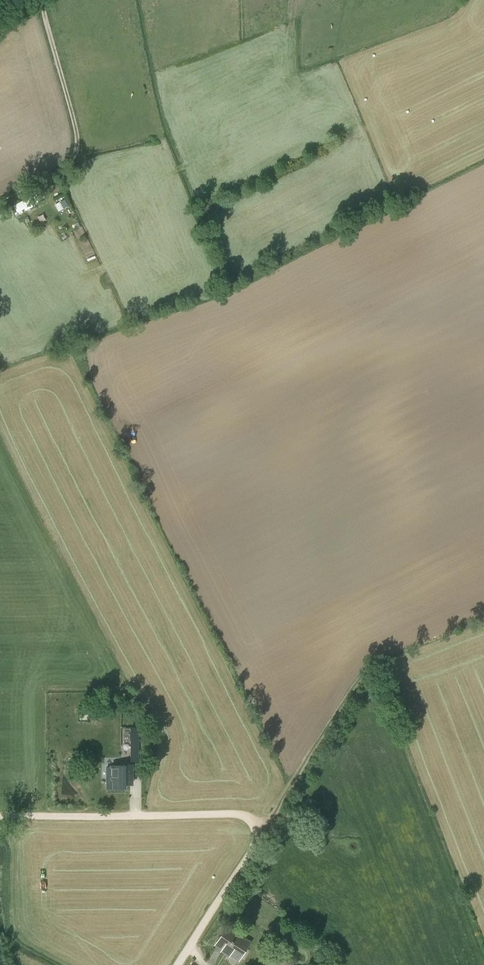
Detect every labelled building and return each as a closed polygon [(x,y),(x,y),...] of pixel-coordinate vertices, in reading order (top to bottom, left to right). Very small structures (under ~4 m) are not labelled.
[(14,206),(17,213),(44,199),(40,192),(14,206)] [(66,199),(56,203),(59,210),(69,206),(66,199)] [(111,766),(111,767),(111,778),(107,778),(107,788),(125,788),(125,784),(132,784),(132,776),(132,775),(131,775),(131,765),(124,765),(124,766),(111,766)] [(216,945),(239,959),(246,948),(243,947),(247,941),(227,928),(216,945)]
